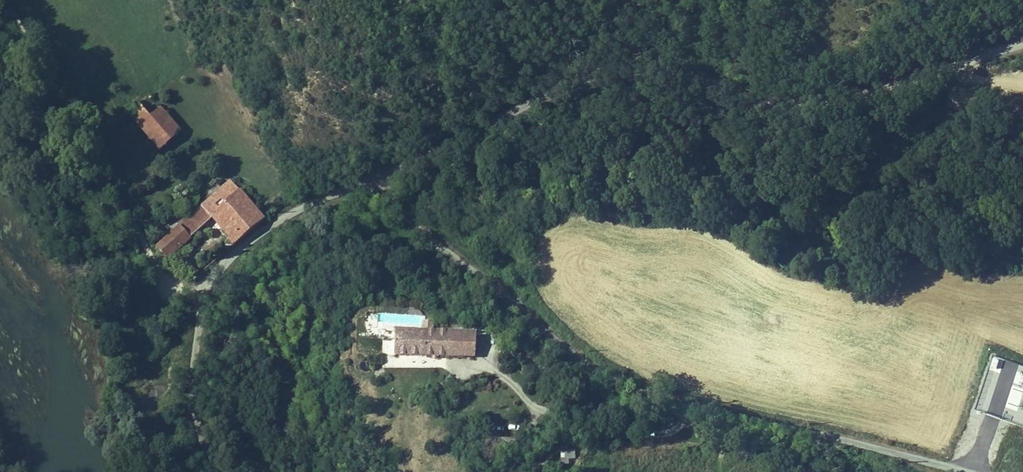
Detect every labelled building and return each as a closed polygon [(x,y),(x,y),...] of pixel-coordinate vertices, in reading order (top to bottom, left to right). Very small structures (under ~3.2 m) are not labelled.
[(158,153),(179,134),(149,100),(128,118),(158,153)] [(227,181),(199,206),(208,220),(230,243),(261,216),(227,181)] [(208,220),(199,206),(184,220),(194,233),(208,220)] [(159,242),(170,252),(194,233),(184,220),(159,242)] [(418,322),(430,323),(432,313),(419,311),(418,322)] [(476,329),(430,323),(418,322),(400,320),(399,321),(382,320),(381,334),(392,334),(392,344),(475,355),(476,329)] [(561,462),(575,461),(574,447),(560,448),(561,462)]
